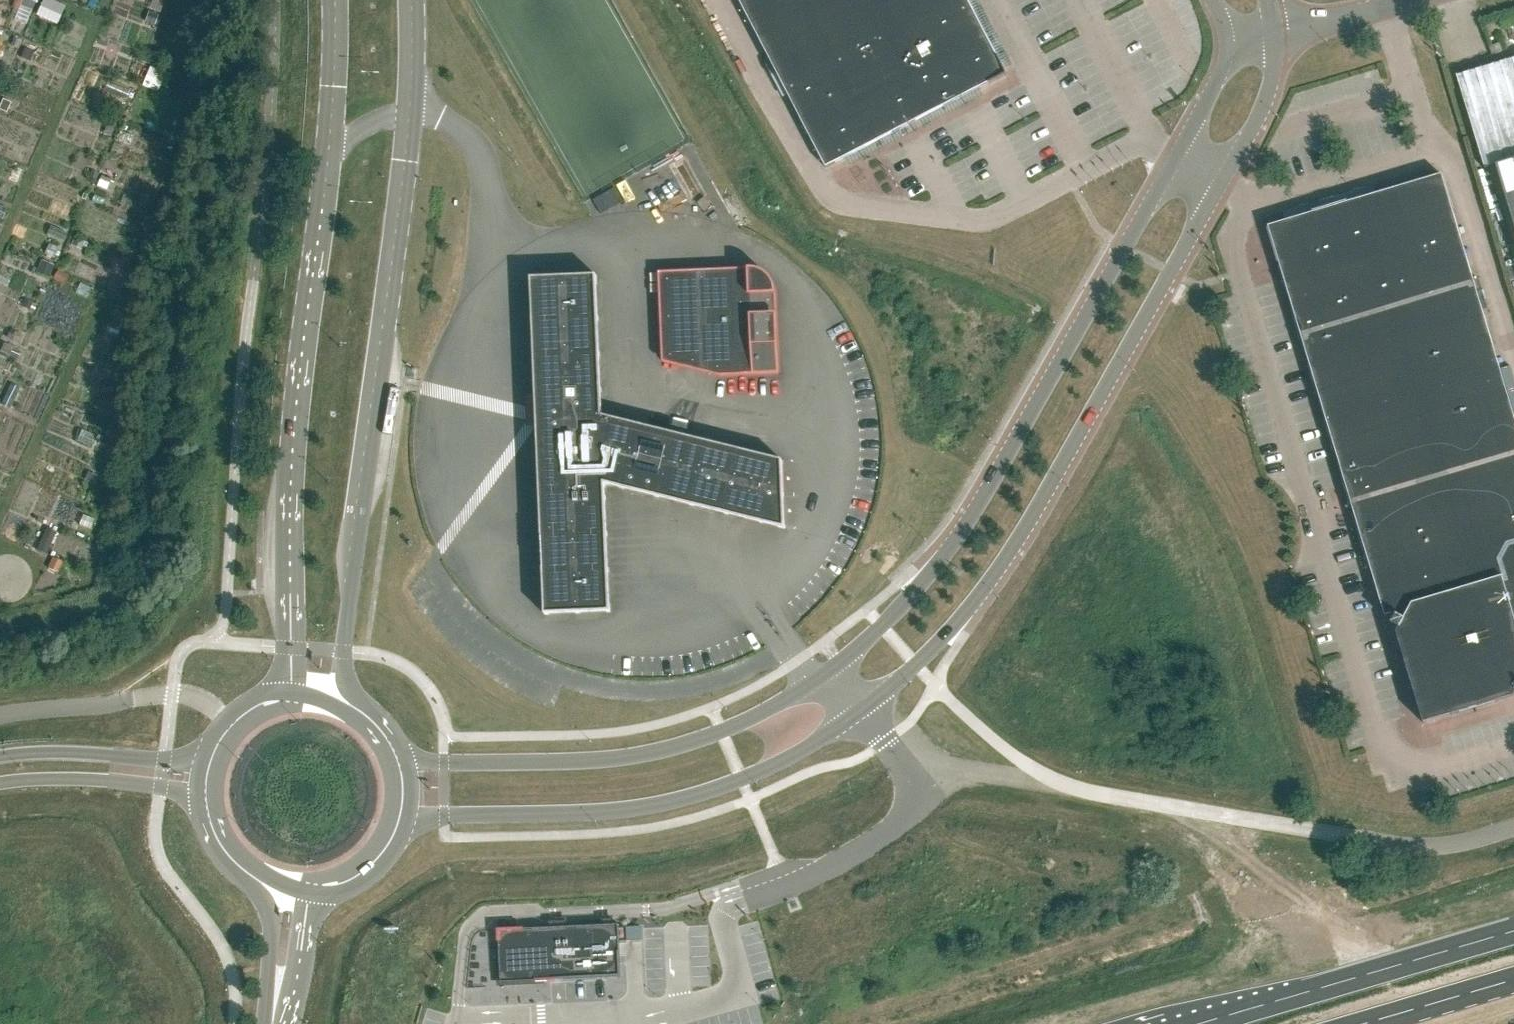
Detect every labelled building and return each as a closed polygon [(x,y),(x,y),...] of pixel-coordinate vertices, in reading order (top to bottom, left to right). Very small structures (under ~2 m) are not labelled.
[(47,0),(31,0),(29,7),(43,12),(47,0)] [(872,36),(941,0),(739,0),(782,83),(872,36)] [(917,122),(1007,75),(969,0),(941,0),(872,36),(917,122)] [(150,13),(145,27),(153,30),(159,16),(150,13)] [(827,169),(917,122),(872,36),(782,83),(827,169)] [(1500,43),(1489,46),(1492,55),(1503,52),(1500,43)] [(134,78),(149,83),(155,64),(140,59),(134,78)] [(121,132),(117,141),(131,146),(134,137),(121,132)] [(889,167),(904,160),(893,136),(878,143),(889,167)] [(1496,166),(1513,225),(1513,161),(1496,166)] [(1269,227),(1302,339),(1476,287),(1442,175),(1269,227)] [(102,179),(98,188),(107,192),(111,182),(102,179)] [(601,214),(623,202),(616,188),(594,200),(601,214)] [(680,272),(682,316),(684,367),(721,376),(780,374),(777,292),(776,290),(776,288),(775,286),(774,284),(773,282),(772,280),(771,278),(769,277),(768,275),(766,274),(762,271),(758,270),(756,269),(751,269),(680,272)] [(783,461),(603,416),(597,276),(532,278),(545,615),(611,612),(606,484),(786,529),(783,461)] [(1509,398),(1476,287),(1302,339),(1335,449),(1509,398)] [(662,317),(663,362),(684,367),(682,316),(662,317)] [(1509,398),(1335,449),(1385,616),(1391,615),(1424,724),(1513,697),(1513,415),(1509,398)] [(39,562),(50,566),(55,552),(44,548),(39,562)] [(637,677),(615,682),(617,691),(639,685),(637,677)] [(499,931),(501,982),(621,977),(619,926),(619,924),(613,925),(612,919),(604,919),(604,925),(567,927),(567,921),(550,922),(551,928),(499,931)]
